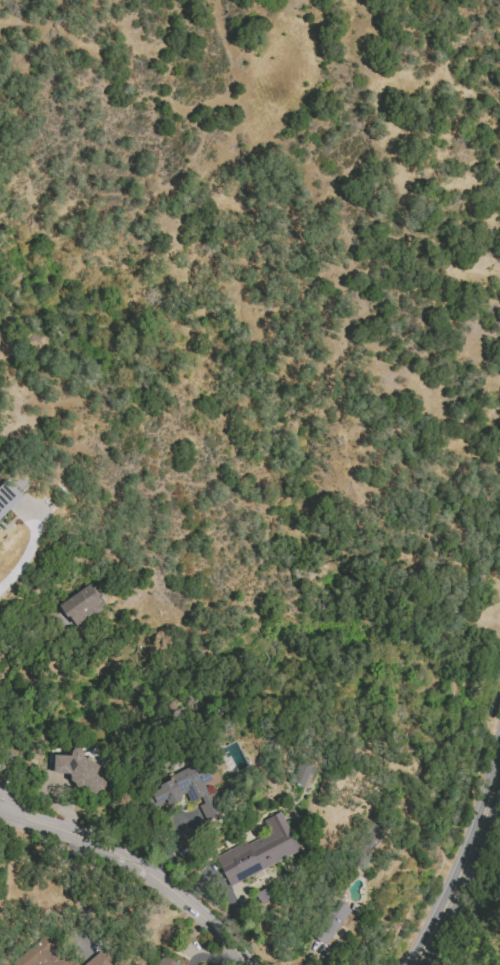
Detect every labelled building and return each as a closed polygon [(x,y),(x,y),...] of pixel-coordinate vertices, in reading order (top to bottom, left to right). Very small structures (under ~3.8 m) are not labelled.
[(22,496),(6,480),(0,486),(0,518),(22,496)] [(104,608),(89,585),(59,604),(74,627),(104,608)] [(54,755),(53,773),(70,774),(69,789),(110,791),(110,770),(98,770),(99,758),(82,758),(82,748),(71,748),(71,755),(54,755)] [(307,788),(315,768),(299,761),(290,782),(307,788)] [(157,808),(187,796),(190,805),(197,802),(204,820),(222,813),(214,792),(208,794),(204,783),(210,781),(203,764),(148,787),(157,808)] [(300,852),(281,812),(263,820),(269,833),(247,844),(246,842),(215,856),(228,885),(300,852)] [(314,939),(331,947),(348,905),(330,898),(314,939)] [(65,956),(60,961),(51,951),(58,945),(48,932),(11,963),(12,964),(72,964),(65,956)] [(100,951),(83,964),(112,964),(100,951)] [(182,964),(161,955),(157,964),(181,964),(182,964)]
